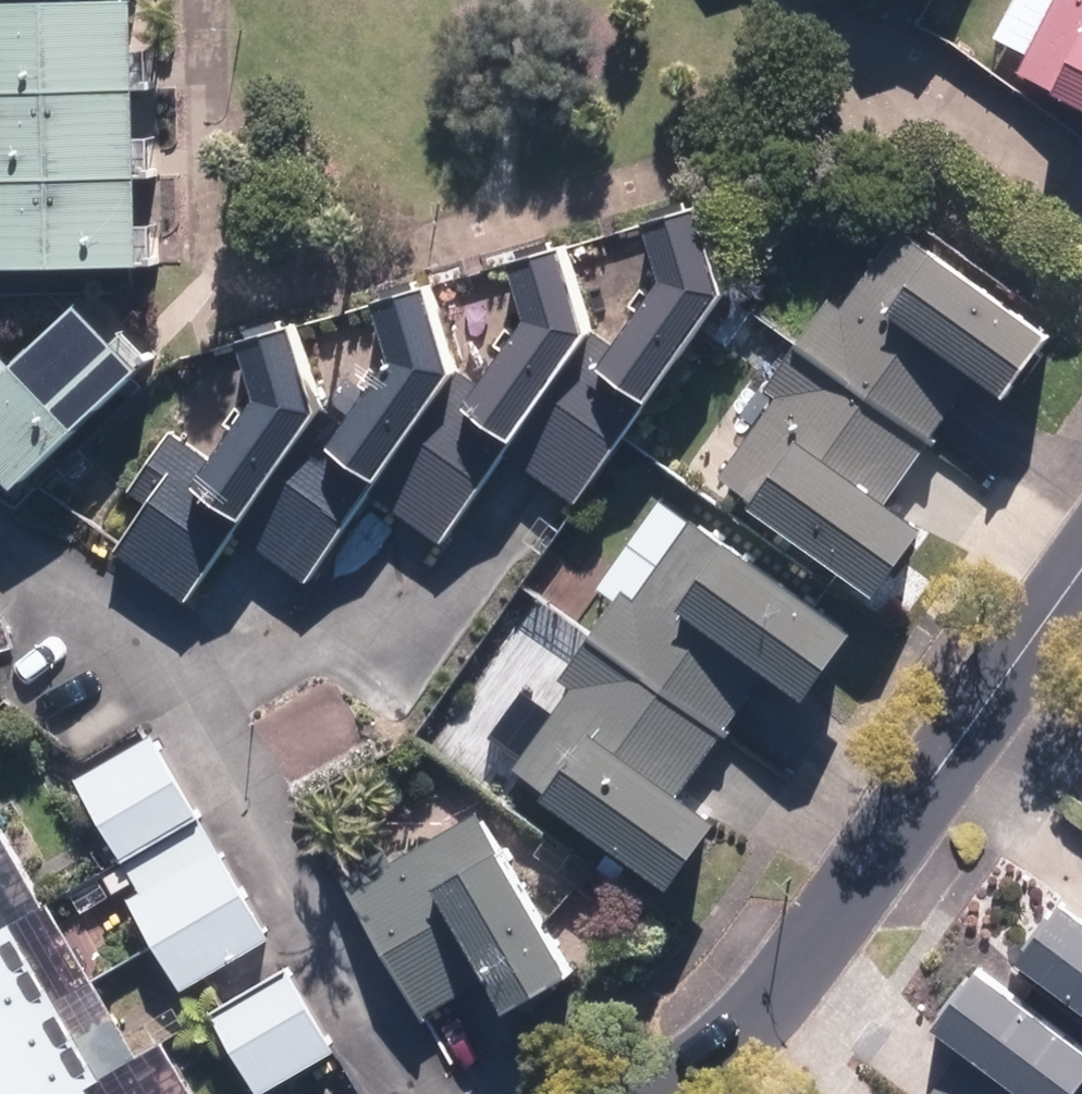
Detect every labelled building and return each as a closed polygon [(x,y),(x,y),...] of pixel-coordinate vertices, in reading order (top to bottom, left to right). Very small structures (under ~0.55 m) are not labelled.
[(152,0),(88,0),(0,2),(0,262),(159,258),(152,0)] [(1030,69),(1081,95),(1081,0),(1065,0),(1030,69)] [(530,458),(585,499),(742,291),(715,205),(667,219),(684,275),(612,371),(601,363),(530,458)] [(1062,336),(905,228),(734,473),(890,580),(931,521),(896,496),(987,364),(1024,390),(1062,336)] [(534,257),(549,310),(477,408),(468,401),(394,501),(449,541),(604,330),(581,244),(534,257)] [(471,367),(446,285),(398,299),(412,347),(342,445),(331,437),(261,534),(320,576),(471,367)] [(36,477),(154,363),(98,305),(0,400),(0,440),(36,477)] [(198,597),(336,407),(311,323),(258,338),(276,396),(227,463),(192,437),(155,488),(168,497),(130,549),(198,597)] [(855,631),(699,522),(527,765),(679,872),(722,811),(689,787),(779,660),(816,686),(855,631)] [(205,810),(161,734),(87,777),(131,853),(205,810)] [(434,1006),(505,963),(525,999),(583,966),(514,846),(506,851),(485,815),(363,889),(434,1006)] [(276,937),(212,833),(142,876),(205,979),(276,937)] [(1081,998),(1081,847),(1009,943),(1081,998)] [(0,892),(0,1093),(119,1093),(0,892)] [(991,967),(953,1017),(978,1036),(934,1093),(1081,1093),(1081,1036),(991,967)] [(337,1047),(295,980),(233,1018),(275,1085),(337,1047)]
